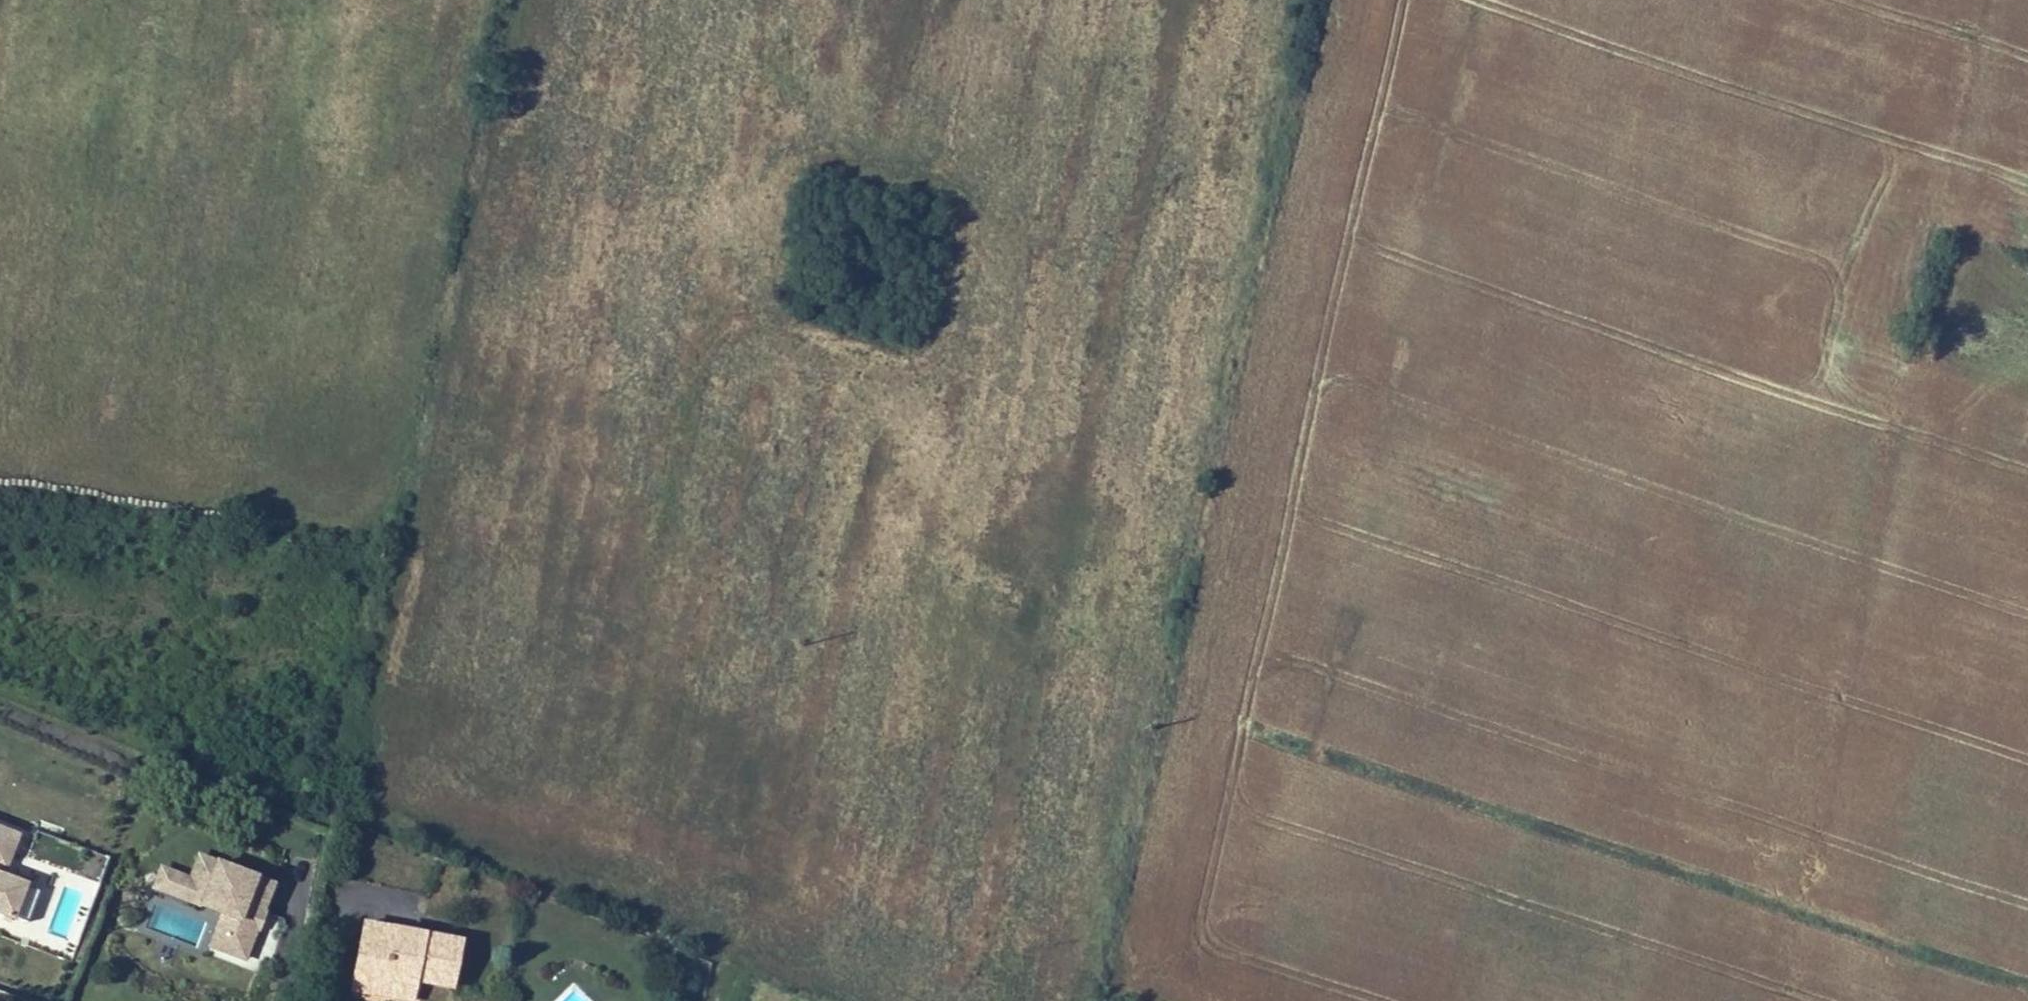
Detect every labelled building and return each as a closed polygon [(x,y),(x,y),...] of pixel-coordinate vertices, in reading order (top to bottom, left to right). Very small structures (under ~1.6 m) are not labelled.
[(6,878),(20,840),(0,834),(0,876),(6,878)] [(261,912),(271,884),(197,857),(189,881),(182,900),(221,915),(215,933),(222,935),(226,943),(224,952),(244,959),(255,928),(256,925),(251,923),(254,915),(259,916),(261,912)] [(182,900),(189,881),(159,871),(153,889),(182,900)] [(24,928),(36,896),(0,884),(0,920),(1,921),(0,922),(0,925),(8,927),(10,923),(24,928)] [(260,930),(266,914),(261,912),(259,916),(254,915),(251,923),(256,925),(255,928),(258,929),(260,930)] [(394,929),(364,924),(352,990),(382,996),(384,985),(414,991),(416,981),(452,988),(461,942),(421,935),(420,940),(393,935),(394,929)] [(421,935),(422,930),(395,925),(394,929),(393,935),(420,940),(421,935)] [(409,1000),(412,1000),(414,991),(384,985),(382,996),(409,1000)]
